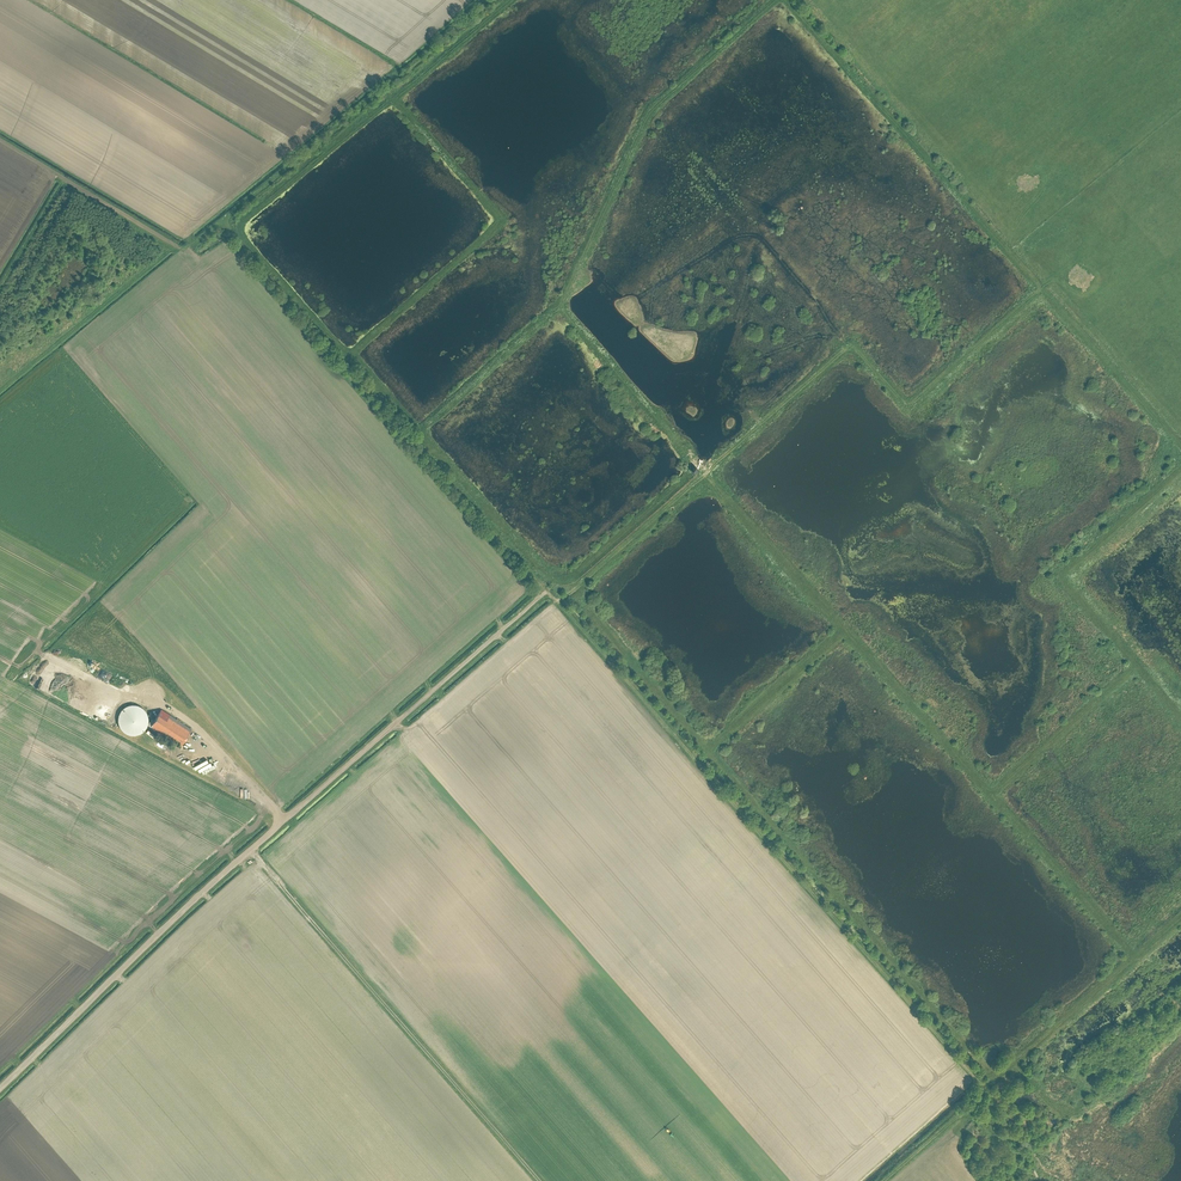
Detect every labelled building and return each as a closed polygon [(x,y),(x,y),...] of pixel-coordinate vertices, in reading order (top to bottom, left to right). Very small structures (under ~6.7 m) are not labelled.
[(128,733),(132,734),(136,734),(140,733),(143,731),(146,728),(147,725),(148,721),(148,717),(147,713),(145,710),(142,707),(139,705),(135,704),(131,704),(127,705),(124,707),(121,710),(119,714),(118,718),(118,722),(119,725),(121,729),(124,732),(128,733)] [(180,746),(191,728),(161,709),(150,726),(180,746)] [(234,803),(236,806),(244,800),(242,798),(234,803)]
